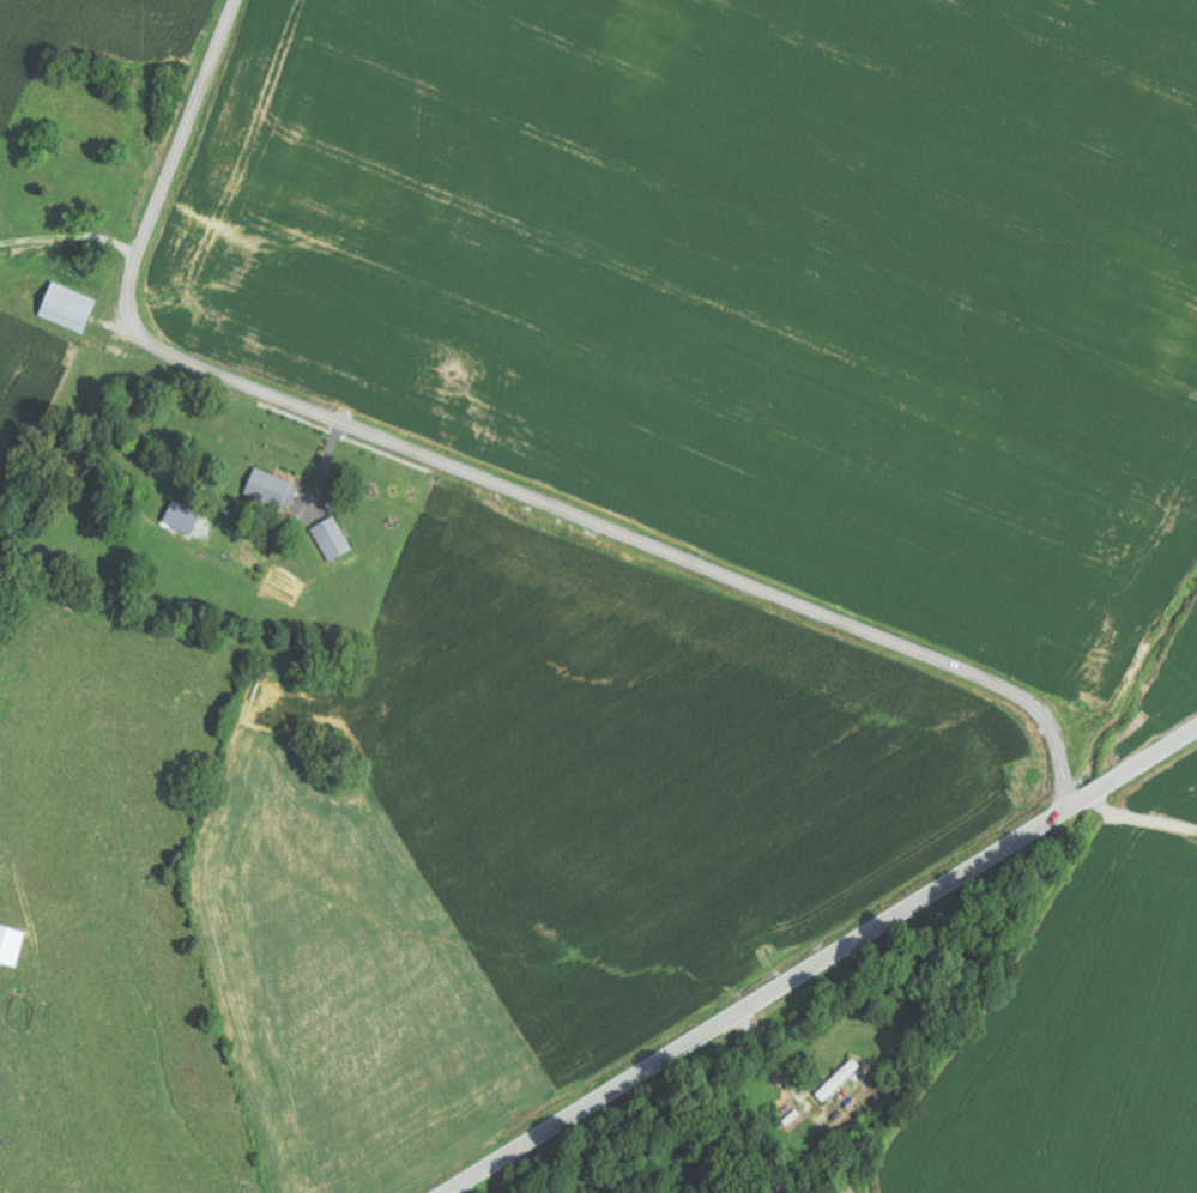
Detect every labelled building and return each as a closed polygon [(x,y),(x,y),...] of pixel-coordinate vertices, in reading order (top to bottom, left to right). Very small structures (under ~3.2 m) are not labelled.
[(36,315),(81,334),(96,300),(51,281),(36,315)] [(301,487),(257,467),(245,493),(290,513),(301,487)] [(162,521),(189,536),(201,517),(174,501),(162,521)] [(352,551),(338,516),(314,526),(328,561),(352,551)] [(19,969),(28,934),(0,927),(0,965),(19,969)]
